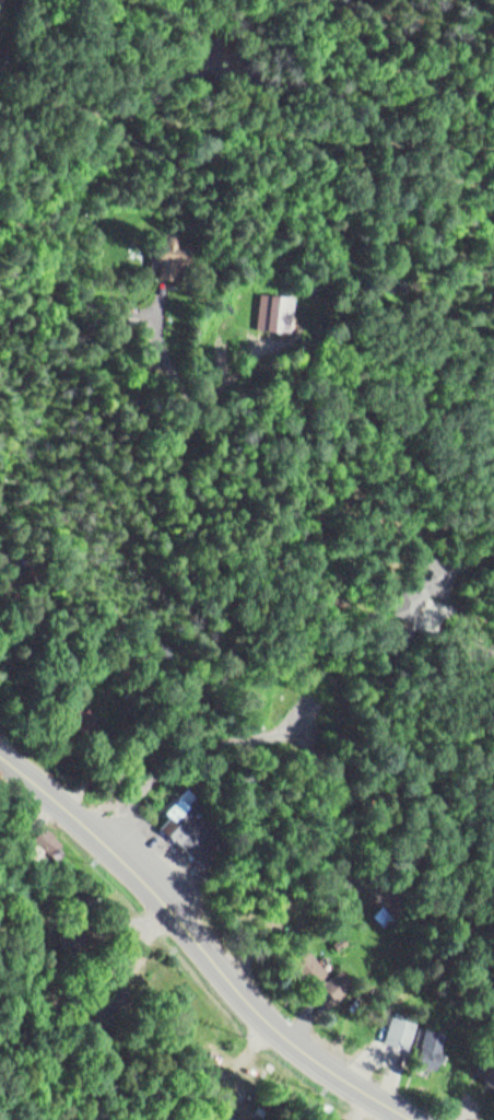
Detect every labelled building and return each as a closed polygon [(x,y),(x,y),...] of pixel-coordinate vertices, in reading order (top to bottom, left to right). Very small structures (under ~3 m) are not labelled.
[(197,242),(159,240),(157,279),(176,279),(177,269),(196,270),(197,242)] [(259,329),(295,333),(299,297),(264,293),(259,329)] [(184,792),(164,813),(168,817),(158,828),(179,848),(180,845),(205,868),(234,838),(184,792)] [(334,977),(310,946),(290,961),(315,993),(325,986),(337,1001),(357,986),(344,969),(334,977)] [(419,1023),(394,1015),(386,1041),(410,1049),(419,1023)] [(445,1030),(422,1029),(421,1068),(443,1069),(445,1030)] [(493,1083),(493,1052),(482,1077),(493,1083)]
